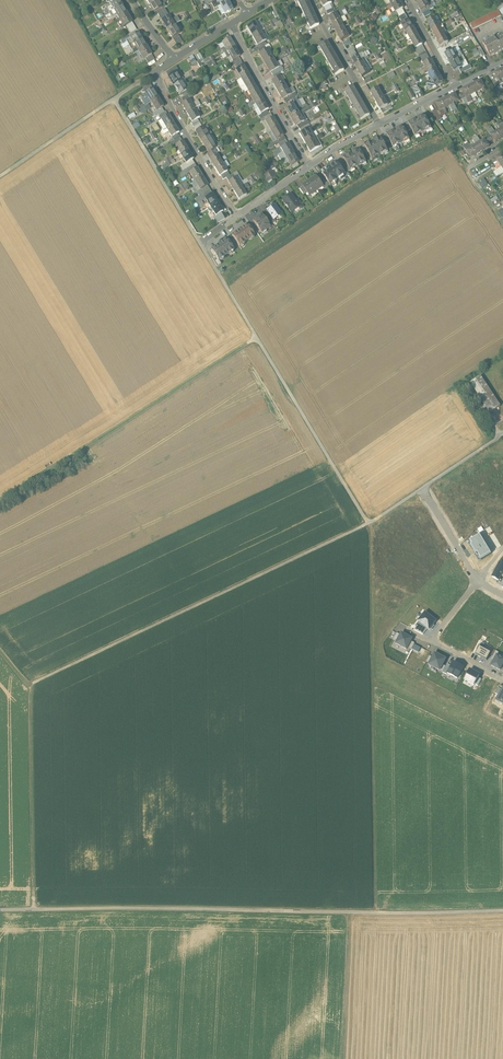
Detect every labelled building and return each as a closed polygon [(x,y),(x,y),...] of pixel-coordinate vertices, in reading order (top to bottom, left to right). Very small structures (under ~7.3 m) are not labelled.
[(157,1),(157,0),(149,5),(155,13),(156,12),(165,6),(164,4),(166,2),(165,0),(158,0),(157,1)] [(227,0),(218,0),(211,4),(214,8),(220,5),(225,14),(232,10),(227,0)] [(307,0),(297,0),(310,29),(319,25),(307,0)] [(391,4),(396,12),(403,8),(399,0),(397,0),(391,4)] [(425,0),(415,0),(421,11),(426,8),(428,11),(434,8),(429,0),(427,0),(426,1),(425,0)] [(119,1),(111,6),(106,9),(109,13),(122,6),(119,1)] [(122,6),(109,13),(112,18),(116,15),(119,19),(127,14),(122,6)] [(164,9),(157,13),(159,17),(166,13),(164,9)] [(342,11),(337,14),(332,17),(332,16),(331,17),(329,18),(332,23),(340,19),(340,18),(345,16),(342,11)] [(498,11),(484,17),(487,23),(501,16),(498,11)] [(166,13),(159,17),(162,21),(167,30),(174,25),(180,22),(177,17),(171,21),(166,13)] [(127,14),(119,19),(124,27),(132,22),(127,14)] [(340,19),(332,23),(337,32),(344,28),(342,24),(347,21),(345,16),(340,18),(340,19)] [(434,17),(427,21),(432,30),(439,26),(434,17)] [(484,17),(470,23),(473,29),(487,23),(484,17)] [(401,25),(396,28),(399,33),(404,30),(405,31),(406,31),(412,27),(409,21),(401,25)] [(260,32),(255,22),(247,27),(252,37),(260,32)] [(439,26),(432,30),(436,39),(437,38),(444,35),(443,33),(446,32),(442,24),(439,26)] [(174,25),(167,30),(172,38),(178,35),(179,34),(174,25)] [(412,27),(406,31),(411,40),(418,36),(413,27),(412,27)] [(344,28),(337,32),(341,41),(349,37),(344,28)] [(266,41),(260,32),(252,37),(257,46),(266,41)] [(130,38),(126,41),(127,43),(129,46),(142,38),(139,33),(130,38)] [(129,35),(120,40),(123,45),(127,43),(126,41),(130,38),(129,35)] [(182,41),(178,35),(172,38),(176,45),(182,41)] [(444,35),(437,38),(442,46),(448,42),(444,35)] [(418,36),(411,40),(415,48),(423,44),(418,36)] [(495,37),(483,43),(490,57),(502,50),(496,39),(495,37)] [(142,38),(129,46),(131,51),(136,48),(138,52),(147,47),(142,38)] [(230,39),(222,43),(225,48),(222,50),(224,53),(235,48),(230,39)] [(344,43),(347,47),(353,43),(350,39),(344,43)] [(328,42),(319,47),(336,75),(344,70),(328,42)] [(423,46),(416,50),(420,56),(426,52),(423,46)] [(147,47),(138,52),(143,60),(145,59),(152,55),(147,47)] [(352,47),(347,50),(351,58),(357,55),(352,47)] [(235,48),(224,53),(227,58),(230,57),(232,61),(238,57),(240,56),(235,48)] [(260,54),(259,54),(264,64),(273,59),(267,50),(260,54)] [(452,50),(445,54),(450,63),(457,59),(452,50)] [(365,52),(352,60),(357,68),(364,64),(362,60),(368,57),(365,52)] [(426,52),(420,56),(424,64),(430,60),(426,52)] [(152,55),(145,59),(148,64),(155,60),(152,55)] [(275,64),(273,59),(264,64),(270,73),(271,72),(281,67),(283,65),(280,61),(275,64)] [(457,59),(450,63),(454,72),(462,68),(457,59)] [(430,60),(424,64),(426,68),(420,71),(423,76),(428,72),(436,69),(431,60),(430,60)] [(364,64),(357,68),(362,77),(369,73),(364,64)] [(176,66),(167,72),(170,77),(176,73),(179,72),(176,66)] [(243,66),(236,70),(241,79),(248,74),(243,66)] [(281,67),(271,72),(273,76),(283,70),(281,67)] [(436,69),(428,72),(432,80),(440,76),(436,69)] [(499,71),(494,73),(496,76),(494,77),(494,79),(496,78),(499,85),(502,83),(501,79),(502,78),(499,71)] [(170,77),(169,78),(174,86),(181,82),(176,73),(170,77)] [(253,83),(248,74),(241,79),(246,87),(253,83)] [(443,81),(440,76),(432,80),(426,83),(429,89),(433,86),(434,87),(436,86),(436,85),(443,81)] [(280,77),(271,81),(277,91),(285,86),(280,77)] [(481,80),(476,83),(480,90),(482,89),(484,93),(487,91),(483,83),(482,83),(481,80)] [(181,82),(174,86),(179,95),(186,91),(181,82)] [(253,83),(246,87),(248,92),(256,88),(253,83)] [(476,83),(471,85),(475,93),(480,90),(476,83)] [(150,84),(142,88),(146,94),(153,89),(150,84)] [(417,85),(411,88),(414,94),(420,91),(417,85)] [(475,93),(471,85),(467,88),(471,95),(470,96),(472,99),(477,96),(475,93)] [(285,86),(277,91),(282,100),(283,99),(290,95),(285,86)] [(370,115),(353,86),(345,91),(361,119),(370,115)] [(256,88),(248,92),(251,96),(258,92),(256,88)] [(383,96),(378,88),(371,92),(376,101),(383,96)] [(463,93),(460,95),(462,99),(462,100),(464,103),(468,102),(472,99),(470,96),(471,95),(467,88),(462,90),(463,93)] [(153,89),(146,94),(148,98),(142,101),(145,106),(151,103),(158,98),(153,89)] [(186,91),(179,95),(182,99),(189,95),(186,91)] [(258,92),(251,96),(254,101),(248,104),(250,108),(256,105),(263,101),(258,92)] [(290,95),(283,99),(285,103),(297,96),(295,93),(290,95)] [(189,95),(182,99),(184,102),(192,97),(190,94),(189,95)] [(455,94),(450,96),(454,104),(459,101),(462,100),(462,99),(460,95),(457,97),(455,94)] [(383,96),(376,101),(381,109),(388,105),(383,96)] [(450,96),(445,99),(449,106),(452,111),(456,109),(454,104),(450,96)] [(158,98),(151,103),(156,111),(163,107),(158,98)] [(445,99),(441,101),(445,109),(449,106),(445,99)] [(189,100),(182,105),(187,113),(195,109),(200,105),(198,101),(192,104),(189,100)] [(263,101),(256,105),(261,114),(268,109),(263,101)] [(441,101),(436,104),(438,107),(436,108),(436,109),(438,109),(441,115),(445,114),(443,110),(445,109),(441,101)] [(293,103),(285,108),(290,117),(298,112),(293,103)] [(162,109),(154,114),(156,117),(159,115),(164,112),(162,109)] [(195,109),(187,113),(193,122),(197,119),(200,118),(195,109)] [(164,112),(159,115),(161,120),(168,116),(165,111),(164,112)] [(298,112),(290,117),(295,127),(297,126),(304,122),(304,121),(298,112)] [(174,124),(168,115),(168,116),(161,120),(166,128),(174,124)] [(424,115),(416,119),(423,132),(427,130),(428,128),(430,127),(427,121),(424,115)] [(273,118),(266,122),(271,131),(278,127),(273,118)] [(193,122),(191,123),(193,127),(200,123),(197,119),(193,122)] [(409,123),(408,123),(412,130),(415,135),(417,134),(419,134),(423,132),(416,119),(409,123)] [(306,120),(304,121),(304,122),(297,126),(299,129),(308,124),(306,120)] [(156,132),(161,129),(157,123),(152,126),(156,132)] [(174,124),(166,128),(172,137),(179,133),(174,124)] [(308,124),(299,129),(301,133),(308,129),(311,128),(308,124)] [(402,127),(395,131),(401,143),(406,141),(406,140),(409,138),(406,133),(403,126),(402,127)] [(203,127),(196,132),(201,140),(208,136),(203,127)] [(278,127),(271,131),(276,140),(283,136),(278,127)] [(301,133),(299,134),(305,143),(313,138),(308,129),(301,133)] [(387,135),(390,141),(393,147),(396,145),(397,146),(401,143),(395,131),(387,135)] [(500,139),(496,132),(491,135),(494,139),(496,142),(500,139)] [(208,136),(201,140),(209,153),(220,146),(217,142),(214,144),(208,136)] [(313,138),(305,143),(310,152),(318,147),(313,138)] [(381,138),(373,142),(380,156),(384,153),(385,152),(387,151),(387,152),(388,152),(384,143),(381,138)] [(485,139),(484,139),(480,142),(485,149),(489,146),(487,143),(485,139)] [(181,155),(188,150),(183,142),(176,146),(181,155)] [(373,142),(365,146),(372,160),(373,159),(375,157),(376,158),(380,156),(373,142)] [(475,145),(474,142),(469,145),(476,155),(480,152),(475,145)] [(485,149),(480,142),(475,145),(480,152),(485,149)] [(288,144),(281,148),(286,157),(293,153),(288,144)] [(469,145),(469,144),(464,148),(468,154),(466,154),(467,156),(469,155),(471,158),(476,155),(469,145)] [(209,153),(208,154),(211,158),(209,159),(215,167),(222,163),(217,154),(223,151),(220,146),(209,153)] [(188,150),(181,155),(186,163),(193,159),(188,150)] [(356,152),(355,151),(351,153),(358,166),(362,164),(363,163),(365,161),(359,150),(356,152)] [(293,153),(286,157),(291,166),(298,162),(293,153)] [(358,166),(351,153),(347,156),(348,156),(344,158),(347,165),(350,169),(352,168),(354,168),(358,166)] [(500,155),(499,155),(490,161),(492,163),(493,163),(494,163),(497,161),(498,163),(502,160),(502,154),(502,153),(500,155)] [(337,162),(333,165),(329,167),(338,180),(345,175),(343,171),(337,162)] [(222,163),(215,167),(220,176),(221,175),(227,171),(222,163)] [(338,180),(329,167),(322,173),(328,182),(331,185),(338,180)] [(202,177),(197,168),(190,173),(195,181),(202,177)] [(273,171),(271,172),(269,170),(262,175),(266,183),(276,177),(273,171)] [(227,171),(221,175),(223,180),(230,176),(227,171)] [(260,171),(252,176),(249,178),(251,181),(254,179),(261,174),(260,171)] [(207,186),(202,177),(195,181),(200,190),(207,186)] [(316,177),(309,182),(316,192),(323,187),(319,181),(316,177)] [(236,178),(229,182),(234,191),(241,186),(236,178)] [(486,178),(479,181),(483,187),(489,184),(486,178)] [(326,184),(322,179),(319,181),(323,187),(325,190),(328,187),(326,184)] [(309,182),(303,186),(307,192),(310,196),(316,192),(309,182)] [(241,186),(234,191),(239,199),(246,195),(241,186)] [(213,194),(205,198),(208,203),(204,206),(206,210),(211,207),(218,202),(213,194)] [(291,195),(282,200),(291,213),(299,207),(300,207),(296,202),(291,195)] [(218,202),(211,207),(216,215),(223,211),(218,202)] [(274,206),(267,211),(270,214),(274,220),(274,219),(281,215),(274,206)] [(274,220),(270,214),(267,216),(268,218),(272,224),(276,222),(274,219),(274,220)] [(262,215),(253,221),(256,226),(261,234),(270,227),(265,220),(262,215)] [(238,231),(232,236),(239,246),(254,236),(247,225),(241,230),(240,230),(238,231)] [(226,240),(220,244),(217,246),(211,250),(215,256),(218,261),(234,250),(226,240)] [(218,261),(215,256),(212,259),(217,267),(221,265),(218,261)] [(491,392),(481,377),(472,383),(481,398),(491,392)] [(501,407),(491,392),(481,398),(491,413),(501,407)] [(491,554),(480,534),(469,541),(472,544),(470,545),(477,557),(479,556),(481,560),(491,554)] [(501,564),(497,571),(496,570),(492,577),(498,580),(501,575),(502,572),(502,565),(501,564)] [(436,621),(425,613),(418,621),(428,629),(430,631),(434,626),(433,625),(436,621)] [(428,629),(418,621),(415,626),(416,627),(414,630),(423,635),(428,629)] [(412,639),(401,633),(400,635),(397,641),(396,644),(406,649),(408,647),(411,641),(412,639)] [(477,649),(478,650),(475,654),(486,661),(490,655),(491,653),(485,650),(485,648),(479,645),(477,649)] [(446,659),(435,653),(432,658),(429,663),(428,665),(439,671),(443,665),(446,659)] [(497,656),(494,661),(491,666),(500,670),(502,664),(502,659),(497,656)] [(463,667),(453,662),(451,666),(447,673),(457,678),(463,667)] [(446,667),(442,672),(447,675),(447,673),(451,666),(447,664),(446,667)] [(479,675),(470,670),(464,680),(474,685),(474,684),(478,677),(479,675)]
